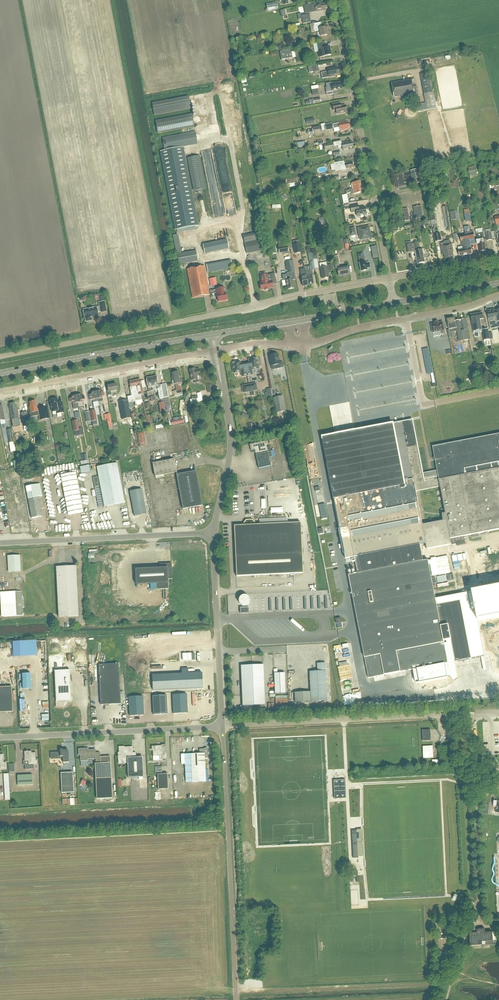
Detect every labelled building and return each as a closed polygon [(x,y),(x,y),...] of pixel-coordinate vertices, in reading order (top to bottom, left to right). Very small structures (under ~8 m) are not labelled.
[(267,11),(278,9),(276,2),(266,4),(267,11)] [(320,5),(320,4),(314,5),(309,6),(311,13),(325,11),(325,9),(327,9),(326,4),(320,5)] [(310,23),(309,13),(301,15),(301,14),(297,14),(298,20),(302,19),(302,24),(310,23)] [(320,29),(320,25),(319,23),(310,25),(311,33),(314,32),(319,31),(320,37),(327,36),(325,28),(320,29)] [(283,43),(277,48),(279,51),(285,46),(283,43)] [(325,43),(317,44),(319,58),(331,56),(329,47),(326,48),(325,43)] [(281,60),(292,58),(291,53),(290,50),(279,52),(281,60)] [(329,78),(335,77),(334,76),(339,75),(338,68),(327,70),(328,73),(321,74),(322,79),(329,78)] [(424,94),(425,103),(419,105),(420,111),(427,110),(426,109),(436,107),(433,92),(432,93),(428,73),(420,75),(424,94)] [(415,96),(412,80),(392,83),(395,98),(400,97),(400,98),(415,96)] [(337,84),(337,83),(331,84),(330,83),(325,84),(326,88),(325,88),(326,93),(332,92),(332,91),(336,90),(336,89),(342,88),(340,83),(337,84)] [(154,116),(191,109),(188,97),(152,104),(154,116)] [(339,107),(338,104),(332,105),(333,112),(336,111),(336,115),(346,113),(345,106),(339,107)] [(158,133),(193,126),(191,115),(155,121),(158,133)] [(333,125),(333,129),(334,132),(339,131),(348,129),(347,128),(349,128),(348,123),(346,123),(346,122),(338,123),(338,124),(333,125)] [(165,150),(197,144),(195,133),(163,139),(165,150)] [(341,144),(341,142),(323,145),(325,151),(334,149),(334,147),(341,145),(342,150),(347,149),(353,147),(352,142),(348,143),(348,142),(341,144)] [(175,230),(198,226),(183,148),(160,152),(175,230)] [(194,191),(205,189),(199,156),(188,158),(194,191)] [(344,162),(333,164),(335,172),(341,171),(346,170),(353,168),(352,162),(345,164),(345,163),(344,164),(344,162)] [(421,184),(419,170),(411,172),(412,176),(404,177),(403,173),(395,175),(397,190),(411,187),(410,184),(413,184),(413,185),(421,184)] [(292,183),(286,184),(286,188),(298,187),(297,183),(296,180),(292,180),(292,183)] [(362,193),(360,182),(351,183),(352,188),(349,189),(349,190),(345,191),(345,194),(350,193),(353,192),(353,194),(362,193)] [(358,209),(358,205),(350,207),(351,213),(356,212),(357,217),(366,215),(364,207),(358,209)] [(416,220),(423,218),(421,206),(414,208),(416,220)] [(447,207),(443,208),(446,228),(451,227),(447,207)] [(349,237),(356,235),(354,226),(347,227),(349,237)] [(369,232),(368,230),(367,227),(358,229),(360,240),(368,239),(369,239),(369,238),(370,237),(370,236),(369,232)] [(473,231),(470,232),(469,227),(464,227),(465,233),(465,235),(460,236),(461,242),(465,241),(466,246),(470,245),(469,241),(474,240),(473,231)] [(484,243),(483,240),(484,239),(482,229),(476,230),(478,240),(476,241),(477,244),(478,244),(480,252),(486,251),(484,242),(484,243)] [(173,236),(176,255),(177,254),(179,265),(198,261),(196,251),(181,254),(178,235),(173,236)] [(205,254),(229,249),(227,240),(203,245),(205,254)] [(247,254),(262,251),(259,240),(244,243),(247,254)] [(467,250),(466,246),(465,241),(461,242),(462,247),(458,248),(460,257),(464,256),(463,251),(467,250)] [(411,245),(411,242),(406,243),(408,253),(415,251),(418,264),(425,263),(423,253),(421,253),(418,243),(411,245)] [(443,245),(443,243),(440,244),(440,246),(442,254),(444,253),(445,259),(454,257),(453,253),(454,253),(452,244),(443,245)] [(279,254),(288,252),(287,245),(278,247),(279,254)] [(472,254),(470,245),(466,246),(467,250),(463,251),(464,256),(472,254)] [(365,262),(363,253),(357,255),(359,263),(361,272),(367,271),(367,269),(370,268),(368,263),(366,264),(366,262),(365,262)] [(207,264),(208,273),(233,269),(232,260),(207,264)] [(290,274),(282,275),(283,280),(285,280),(286,286),(287,286),(288,289),(294,288),(292,281),(295,280),(294,274),(292,261),(288,261),(285,262),(287,271),(290,270),(290,274)] [(339,268),(338,263),(334,264),(335,269),(337,269),(338,276),(350,274),(348,267),(339,268)] [(322,279),(329,278),(328,272),(333,271),(332,265),(326,266),(327,267),(320,268),(322,279)] [(204,266),(187,270),(192,299),(210,296),(210,295),(216,294),(218,302),(227,301),(225,293),(224,288),(209,291),(204,266)] [(301,278),(303,287),(308,286),(306,277),(305,272),(304,269),(299,270),(300,273),(301,278)] [(273,288),(271,282),(275,281),(274,274),(260,277),(261,284),(259,284),(261,291),(264,290),(264,291),(268,291),(268,289),(272,288),(273,288)] [(87,309),(83,310),(84,313),(85,318),(86,318),(86,322),(92,321),(91,316),(94,316),(98,316),(98,313),(101,312),(101,313),(106,312),(105,302),(99,303),(100,307),(87,309)] [(490,329),(490,330),(492,329),(492,331),(498,330),(498,329),(498,310),(496,311),(493,312),(493,311),(492,311),(491,311),(490,311),(490,312),(487,313),(490,329)] [(474,332),(482,330),(480,319),(484,319),(482,313),(471,315),(472,321),(474,332)] [(456,321),(455,318),(447,320),(448,326),(449,326),(449,330),(454,329),(455,332),(457,332),(460,342),(469,340),(465,320),(456,321)] [(435,324),(431,325),(432,333),(433,333),(434,337),(441,336),(441,335),(446,334),(445,330),(444,331),(442,322),(438,323),(438,322),(435,323),(435,324)] [(488,329),(482,331),(484,341),(485,347),(491,346),(491,344),(488,329)] [(428,348),(422,350),(427,375),(433,373),(428,348)] [(279,363),(277,354),(269,356),(272,370),(283,368),(284,366),(283,364),(281,363),(279,363)] [(245,364),(247,376),(252,375),(251,370),(258,369),(257,359),(249,360),(250,363),(245,364)] [(247,376),(245,364),(240,365),(240,362),(232,363),(234,373),(241,372),(242,377),(247,376)] [(195,369),(189,370),(192,381),(193,381),(194,383),(198,382),(198,380),(197,377),(201,376),(199,370),(198,370),(195,371),(195,369)] [(182,395),(180,383),(178,372),(172,374),(173,381),(172,381),(173,384),(174,384),(174,385),(175,384),(176,390),(173,391),(174,397),(182,395)] [(164,399),(161,385),(158,385),(156,377),(146,379),(148,388),(149,392),(158,390),(160,400),(164,399)] [(141,401),(142,400),(141,395),(143,394),(141,385),(140,380),(129,382),(131,389),(130,389),(131,393),(132,396),(127,397),(129,403),(136,402),(135,402),(136,402),(141,401)] [(108,396),(112,395),(111,392),(117,390),(116,384),(108,386),(108,391),(107,391),(108,396)] [(96,392),(98,402),(101,402),(103,400),(103,398),(102,396),(104,396),(104,392),(101,393),(101,391),(96,392)] [(93,403),(98,402),(96,392),(91,393),(91,395),(89,395),(89,399),(92,398),(92,400),(93,403)] [(76,396),(78,403),(83,402),(83,400),(85,400),(84,396),(82,396),(81,395),(76,396)] [(78,406),(78,403),(76,396),(71,397),(71,398),(69,399),(70,403),(72,402),(73,404),(73,405),(75,406),(78,406)] [(274,398),(276,407),(283,405),(282,397),(274,398)] [(57,412),(57,414),(64,413),(63,406),(59,407),(58,399),(50,401),(52,413),(57,412)] [(127,400),(118,402),(121,420),(131,418),(127,400)] [(30,403),(31,406),(30,407),(31,413),(28,413),(29,418),(38,416),(39,421),(49,419),(47,408),(37,410),(36,405),(35,405),(35,402),(30,403)] [(10,406),(9,406),(12,420),(13,428),(20,426),(18,414),(17,407),(16,408),(15,403),(10,404),(10,406)] [(24,427),(25,427),(30,426),(27,412),(21,414),(24,427)] [(413,420),(402,423),(355,431),(335,435),(322,438),(333,496),(335,495),(335,499),(334,499),(345,553),(346,559),(355,557),(359,574),(349,576),(369,678),(370,678),(374,677),(406,671),(413,670),(416,684),(451,677),(454,682),(459,679),(455,662),(472,659),(485,656),(478,622),(479,621),(485,620),(498,617),(498,587),(484,590),(473,592),(436,599),(428,561),(423,562),(420,545),(426,544),(427,550),(452,545),(462,543),(462,541),(461,537),(464,536),(468,536),(498,530),(498,434),(433,447),(435,457),(436,461),(438,473),(433,474),(432,474),(431,475),(429,477),(424,478),(418,447),(413,420)] [(13,442),(11,430),(7,430),(11,452),(15,451),(14,442),(13,442)] [(138,447),(146,445),(144,433),(136,434),(138,447)] [(249,445),(250,450),(250,451),(251,451),(251,452),(253,453),(255,453),(258,469),(271,466),(269,458),(272,457),(271,452),(268,452),(265,441),(249,445)] [(164,477),(163,475),(177,473),(174,460),(152,464),(155,477),(156,479),(164,477)] [(99,508),(124,503),(117,464),(97,467),(99,477),(93,478),(99,508)] [(81,473),(91,472),(90,465),(81,466),(81,473)] [(182,509),(202,506),(196,472),(176,475),(182,509)] [(18,488),(15,473),(4,475),(4,476),(7,490),(4,491),(11,527),(28,524),(22,487),(18,488)] [(68,515),(83,513),(76,473),(61,476),(68,515)] [(32,519),(42,517),(38,497),(42,496),(40,484),(25,487),(28,499),(32,519)] [(134,516),(146,514),(142,489),(129,492),(134,516)] [(316,507),(319,506),(322,519),(328,517),(324,503),(316,505),(316,507)] [(254,525),(254,522),(252,520),(246,520),(244,523),(244,526),(234,526),(236,576),(303,573),(300,523),(254,525)] [(452,555),(453,565),(456,564),(456,561),(466,560),(466,554),(452,555)] [(8,572),(21,572),(20,555),(7,556),(8,572)] [(460,565),(454,566),(455,573),(468,571),(466,561),(460,562),(460,565)] [(157,589),(169,589),(168,579),(172,579),(171,563),(159,564),(160,568),(135,569),(136,585),(156,584),(157,589)] [(59,617),(79,616),(76,566),(56,567),(59,617)] [(22,600),(21,592),(14,592),(16,616),(22,616),(22,608),(24,608),(24,600),(22,600)] [(251,606),(251,596),(242,596),(242,606),(251,606)] [(38,656),(38,640),(14,641),(14,657),(38,656)] [(56,707),(61,707),(62,708),(63,707),(64,707),(65,706),(66,706),(66,705),(67,704),(68,703),(68,701),(71,701),(70,670),(63,671),(62,662),(54,662),(55,667),(56,701),(56,707)] [(327,701),(325,663),(317,663),(317,671),(309,672),(310,692),(294,693),(295,703),(311,702),(327,701)] [(108,706),(109,705),(121,704),(119,664),(99,665),(101,705),(107,705),(107,706),(108,706)] [(241,676),(252,675),(252,665),(241,666),(241,676)] [(252,675),(263,675),(263,665),(252,665),(252,675)] [(152,675),(153,691),(203,688),(202,673),(152,675)] [(275,694),(285,693),(284,673),(274,673),(275,694)] [(23,690),(31,689),(30,674),(22,674),(23,690)] [(241,686),(253,685),(252,675),(241,676),(241,686)] [(253,685),(264,685),(263,675),(252,675),(253,685)] [(242,696),(253,695),(253,685),(241,686),(242,696)] [(253,695),(264,695),(264,685),(253,685),(253,695)] [(13,712),(12,687),(0,688),(0,713),(13,712)] [(172,695),(173,714),(188,713),(187,694),(172,695)] [(167,714),(166,695),(152,696),(153,715),(167,714)] [(242,706),(254,706),(253,695),(242,696),(242,706)] [(253,695),(254,706),(265,705),(264,695),(253,695)] [(143,696),(129,697),(130,716),(144,715),(143,696)] [(431,741),(430,730),(422,730),(423,741),(431,741)] [(167,759),(166,745),(161,745),(161,747),(157,747),(157,746),(151,746),(152,749),(151,750),(153,751),(153,756),(159,756),(159,757),(162,757),(162,759),(167,759)] [(433,758),(433,749),(433,746),(423,747),(423,758),(433,758)] [(124,748),(124,747),(119,747),(119,753),(118,753),(118,756),(117,756),(117,757),(118,757),(118,759),(125,759),(125,758),(127,758),(128,778),(143,777),(142,757),(136,758),(136,753),(133,753),(132,747),(124,748)] [(95,764),(97,799),(112,798),(110,756),(100,757),(100,753),(95,753),(95,750),(85,750),(84,749),(78,749),(79,755),(80,755),(80,761),(88,761),(88,760),(95,759),(95,764)] [(192,783),(206,782),(205,758),(208,758),(208,749),(199,749),(199,754),(191,754),(192,783)] [(60,752),(51,753),(51,759),(63,758),(63,763),(68,762),(68,755),(68,750),(63,750),(60,750),(60,752)] [(27,752),(27,751),(26,751),(26,752),(24,752),(25,761),(28,761),(28,765),(25,765),(25,770),(34,769),(33,766),(33,765),(37,765),(37,760),(36,761),(36,753),(29,753),(29,752),(27,752)] [(62,793),(73,792),(73,772),(61,773),(62,793)] [(158,790),(168,789),(167,774),(157,775),(158,790)] [(18,786),(33,785),(32,775),(17,776),(18,786)] [(334,799),(346,798),(345,780),(333,780),(334,799)] [(140,788),(140,800),(148,800),(148,787),(140,788)] [(485,933),(485,930),(485,929),(481,930),(481,929),(481,930),(477,930),(477,933),(470,933),(470,936),(470,946),(471,946),(478,945),(482,945),(482,942),(485,942),(489,941),(489,942),(489,941),(493,941),(497,941),(496,932),(492,932),(489,933),(489,932),(488,932),(488,933),(485,933)]
